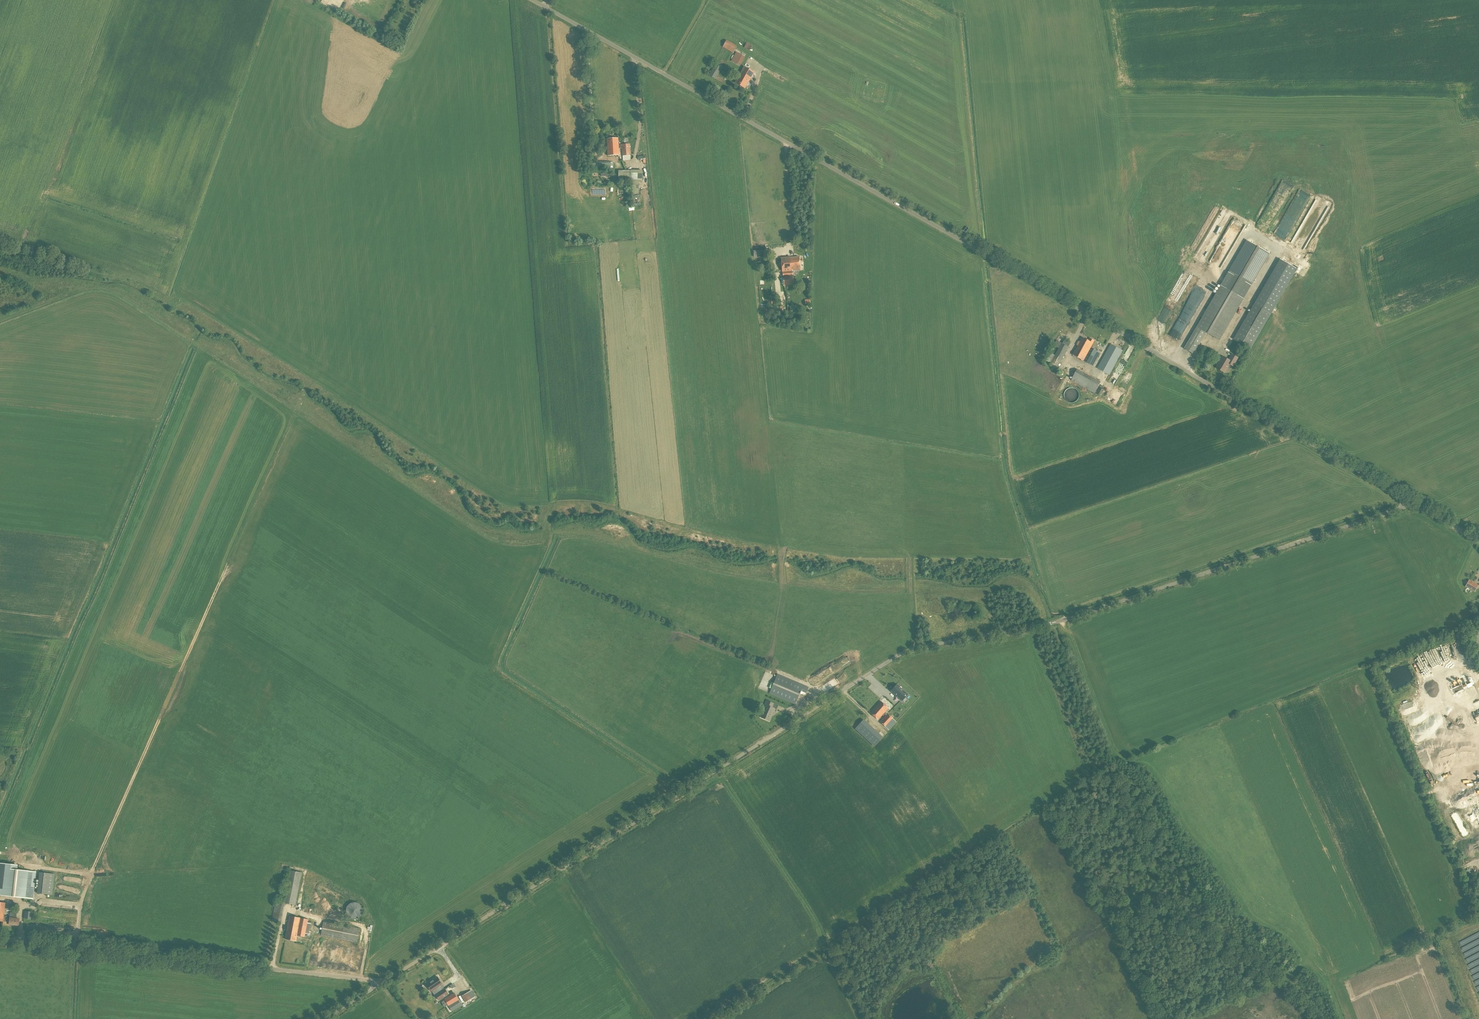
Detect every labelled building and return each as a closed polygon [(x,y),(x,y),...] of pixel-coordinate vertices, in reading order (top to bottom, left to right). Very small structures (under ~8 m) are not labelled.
[(726,41),(722,47),(732,53),(736,47),(726,41)] [(735,51),(730,60),(740,65),(745,57),(735,51)] [(715,79),(722,68),(715,64),(708,75),(715,79)] [(744,89),(753,72),(744,67),(735,84),(744,89)] [(619,144),(618,138),(607,139),(608,156),(619,155),(619,149),(622,148),(623,156),(630,155),(630,144),(619,144)] [(590,152),(590,150),(587,150),(587,152),(582,152),(582,158),(590,157),(590,152)] [(626,171),(626,170),(618,170),(618,181),(627,181),(626,171)] [(639,181),(639,175),(639,171),(631,171),(631,170),(626,170),(626,171),(627,181),(630,181),(630,185),(639,185),(639,181)] [(1244,298),(1269,253),(1247,240),(1221,286),(1185,349),(1194,354),(1207,333),(1220,340),(1244,298)] [(792,271),(792,270),(800,269),(799,257),(781,258),(783,272),(782,272),(783,276),(784,286),(794,285),(793,275),(793,271),(792,271)] [(1234,339),(1251,350),(1271,314),(1298,268),(1280,258),(1254,304),(1234,339)] [(795,306),(787,306),(787,313),(790,313),(790,314),(795,314),(795,306)] [(1089,341),(1082,337),(1080,341),(1079,341),(1076,345),(1078,346),(1073,355),(1083,361),(1095,341),(1090,338),(1089,341)] [(1059,366),(1069,347),(1057,340),(1054,345),(1059,348),(1051,362),(1059,366)] [(1110,376),(1123,350),(1111,344),(1097,368),(1110,376)] [(1093,366),(1101,353),(1094,349),(1087,363),(1093,366)] [(1234,367),(1239,358),(1232,354),(1229,360),(1223,357),(1217,368),(1225,373),(1230,365),(1234,367)] [(1095,393),(1101,382),(1078,369),(1071,380),(1095,393)] [(1081,394),(1081,392),(1080,391),(1079,390),(1079,389),(1077,388),(1076,387),(1075,387),(1073,386),(1071,387),(1070,387),(1069,388),(1068,389),(1067,390),(1066,391),(1066,393),(1066,394),(1066,395),(1067,397),(1067,398),(1069,399),(1070,400),(1071,401),(1072,401),(1074,401),(1075,401),(1076,400),(1078,400),(1079,399),(1079,398),(1080,397),(1081,395),(1081,394)] [(1475,592),(1478,585),(1469,580),(1465,587),(1475,592)] [(1433,650),(1422,655),(1426,663),(1437,658),(1433,650)] [(1417,656),(1413,657),(1416,665),(1424,662),(1420,654),(1416,655),(1417,656)] [(840,685),(864,669),(861,664),(841,678),(840,676),(835,679),(840,685)] [(807,693),(809,687),(777,674),(769,693),(795,704),(801,691),(807,693)] [(901,688),(897,684),(891,690),(901,700),(905,696),(906,695),(899,690),(901,688)] [(769,721),(774,708),(772,707),(774,703),(766,700),(764,705),(766,706),(761,717),(769,721)] [(888,708),(881,701),(870,712),(878,719),(885,711),(888,708)] [(896,722),(888,713),(880,722),(889,730),(896,722)] [(865,718),(857,727),(876,746),(884,737),(865,718)] [(1454,764),(1461,773),(1468,767),(1461,758),(1458,761),(1460,763),(1457,766),(1455,763),(1454,764)] [(11,896),(32,898),(35,872),(13,869),(13,864),(0,863),(0,895),(11,896)] [(290,870),(284,902),(285,903),(295,905),(302,873),(290,870)] [(52,895),(55,874),(39,872),(37,893),(52,895)] [(317,892),(312,895),(321,907),(325,904),(317,892)] [(355,919),(359,918),(362,914),(363,910),(362,906),(358,903),(354,902),(350,903),(347,907),(346,911),(347,915),(351,918),(355,919)] [(31,919),(32,912),(25,911),(24,918),(31,919)] [(4,916),(3,921),(9,922),(9,924),(18,925),(19,919),(9,917),(9,918),(7,918),(7,916),(4,916)] [(310,937),(313,922),(308,922),(308,919),(290,916),(286,939),(296,941),(297,935),(305,937),(305,936),(310,937)] [(356,942),(360,928),(324,921),(321,935),(356,942)] [(448,994),(442,985),(441,984),(442,984),(437,977),(426,985),(431,991),(432,991),(439,1000),(448,994)] [(466,1002),(475,996),(471,990),(462,996),(466,1002)] [(453,1011),(462,1005),(454,993),(444,999),(452,1011),(452,1010),(453,1011)]
